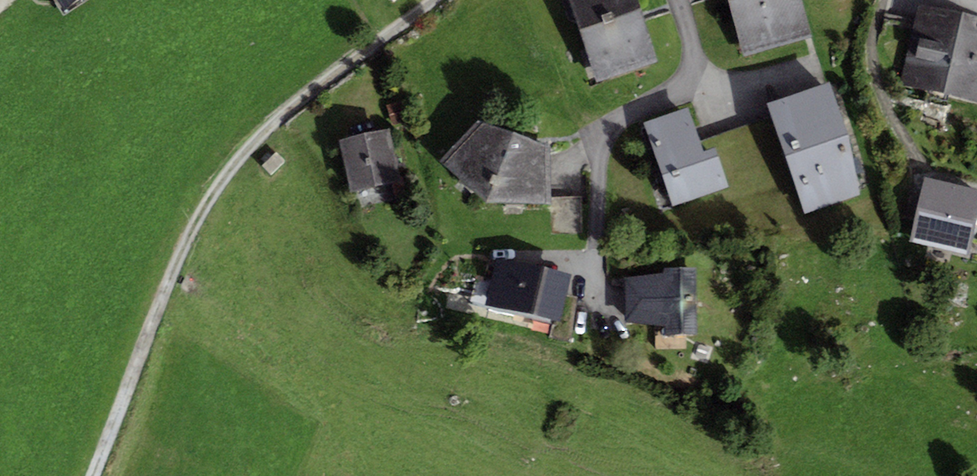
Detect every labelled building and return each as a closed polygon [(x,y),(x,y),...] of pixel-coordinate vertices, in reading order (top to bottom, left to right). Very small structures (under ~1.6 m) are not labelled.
[(61,12),(79,0),(52,0),(61,12)] [(637,0),(570,0),(597,83),(657,64),(637,0)] [(801,0),(728,0),(744,56),(811,37),(801,0)] [(919,5),(901,84),(976,101),(976,18),(919,5)] [(830,81),(766,103),(805,214),(864,192),(830,81)] [(688,107),(643,122),(673,207),(728,187),(714,150),(704,153),(688,107)] [(550,146),(478,120),(438,161),(486,201),(550,204),(550,146)] [(387,127),(338,138),(352,195),(401,183),(387,127)] [(278,158),(263,171),(273,181),(287,168),(278,158)] [(924,177),(909,242),(968,255),(976,217),(976,189),(924,177)] [(526,313),(535,267),(498,260),(489,306),(526,313)] [(562,320),(570,274),(535,267),(526,313),(562,320)] [(696,334),(695,267),(662,268),(662,275),(625,278),(625,319),(663,327),(663,335),(696,334)]
